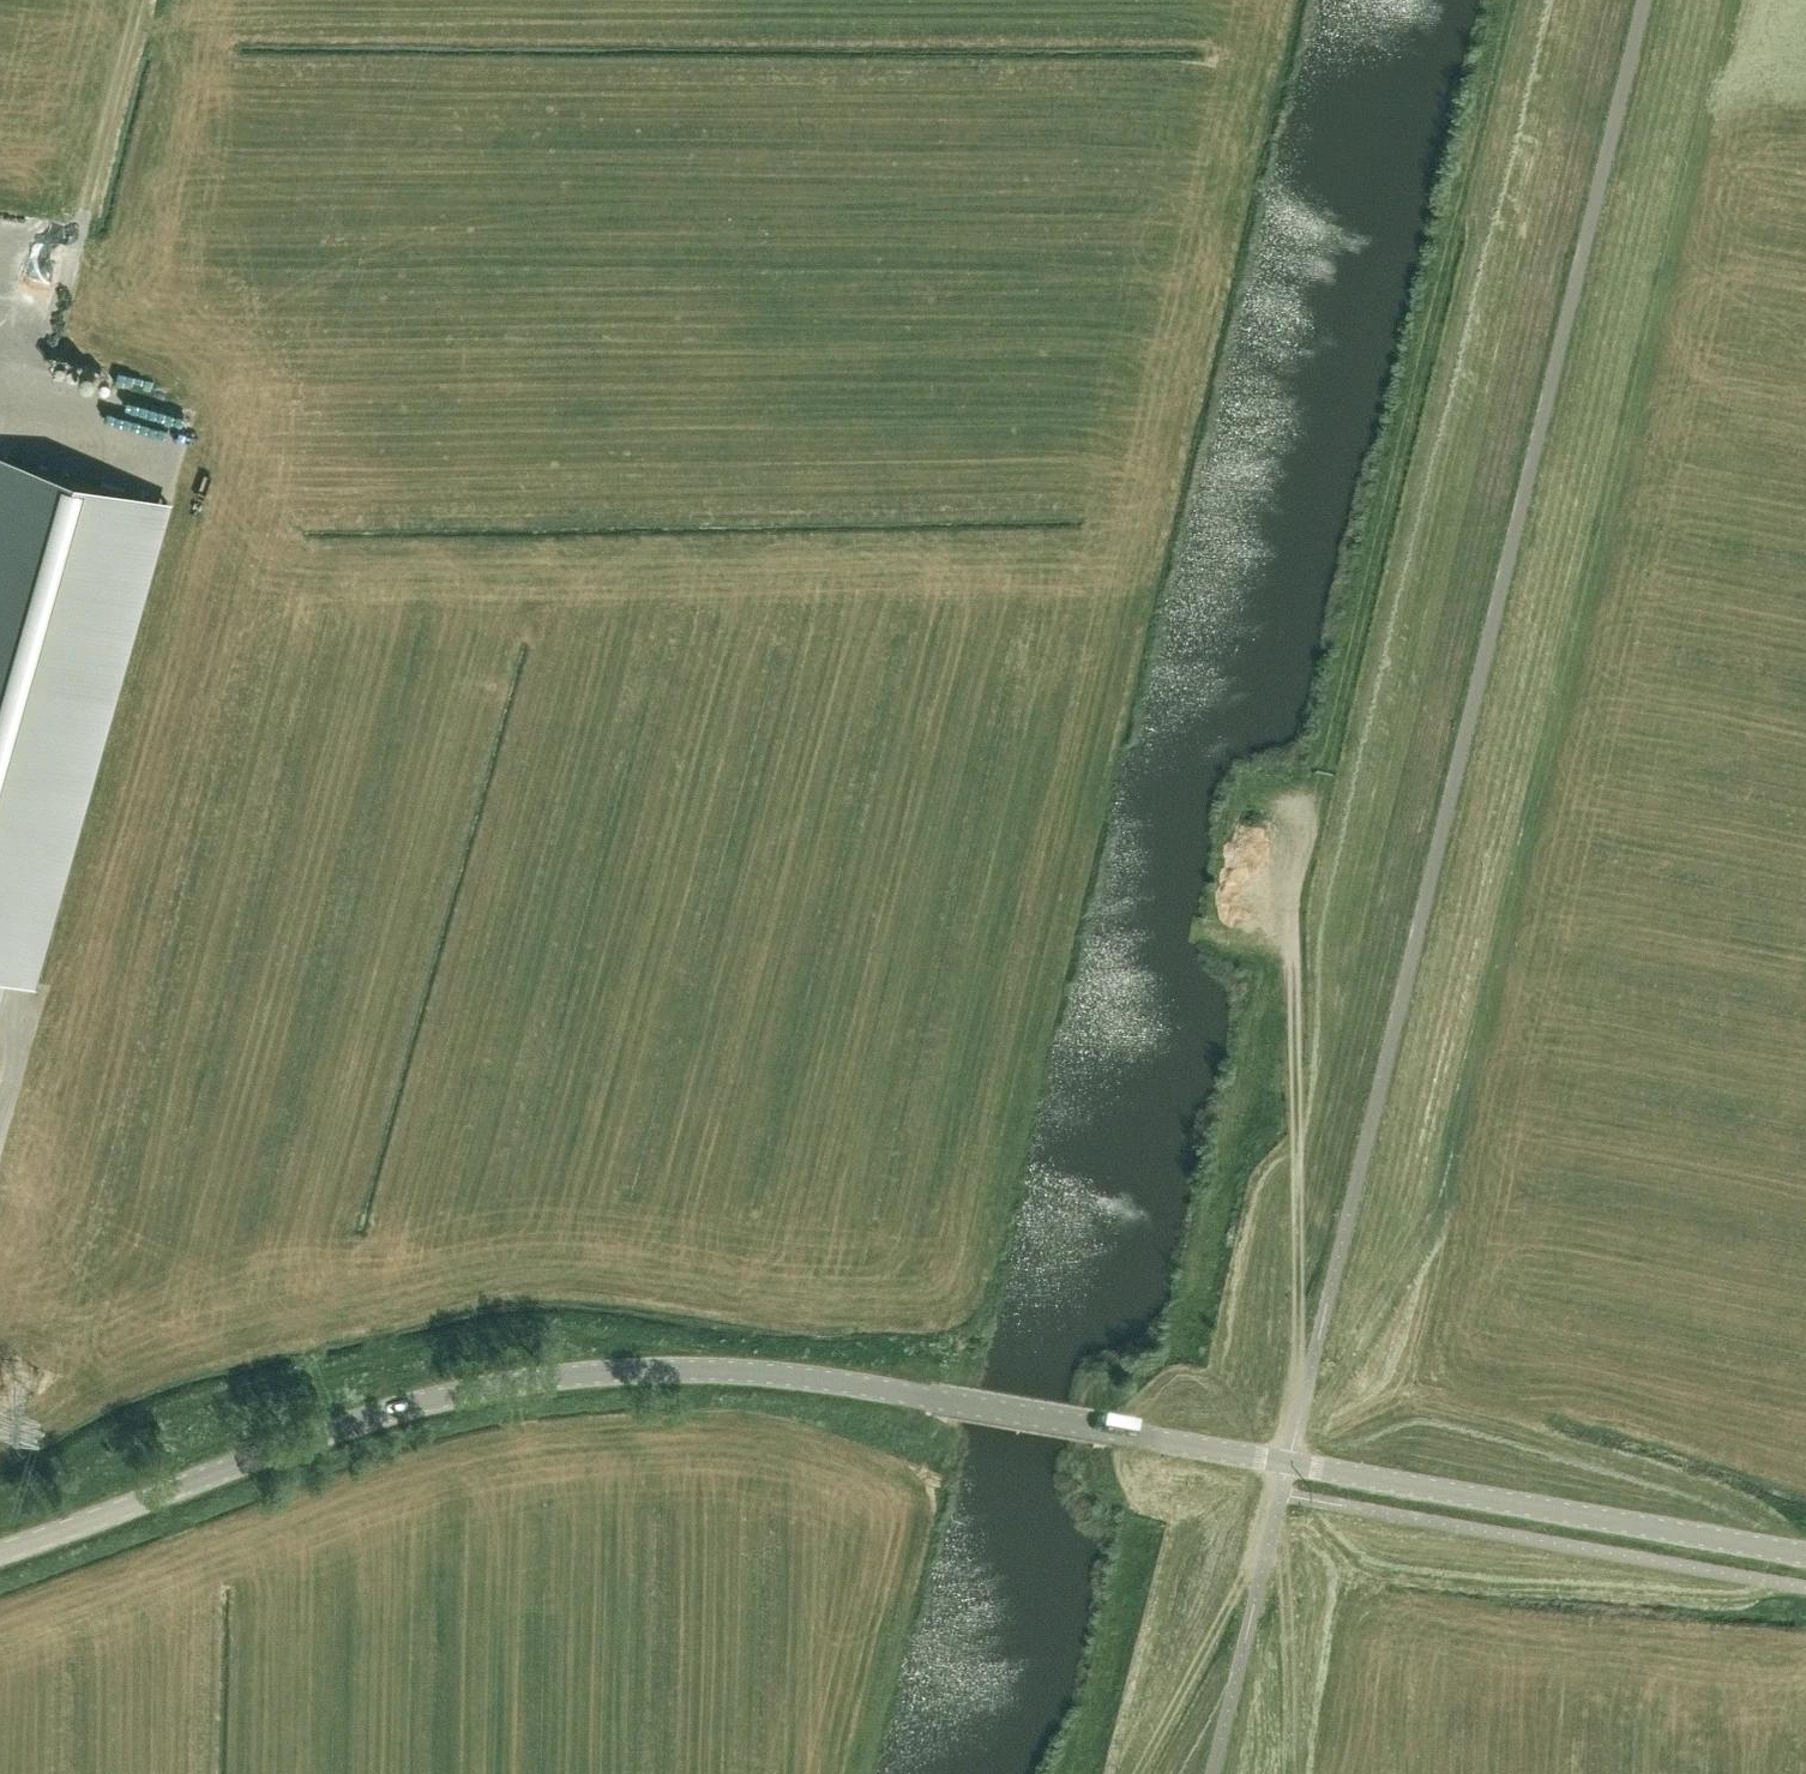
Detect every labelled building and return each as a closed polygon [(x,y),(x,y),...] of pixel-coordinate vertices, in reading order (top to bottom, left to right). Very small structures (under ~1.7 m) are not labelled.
[(0,450),(0,1011),(10,978),(35,986),(179,503),(0,450)]
